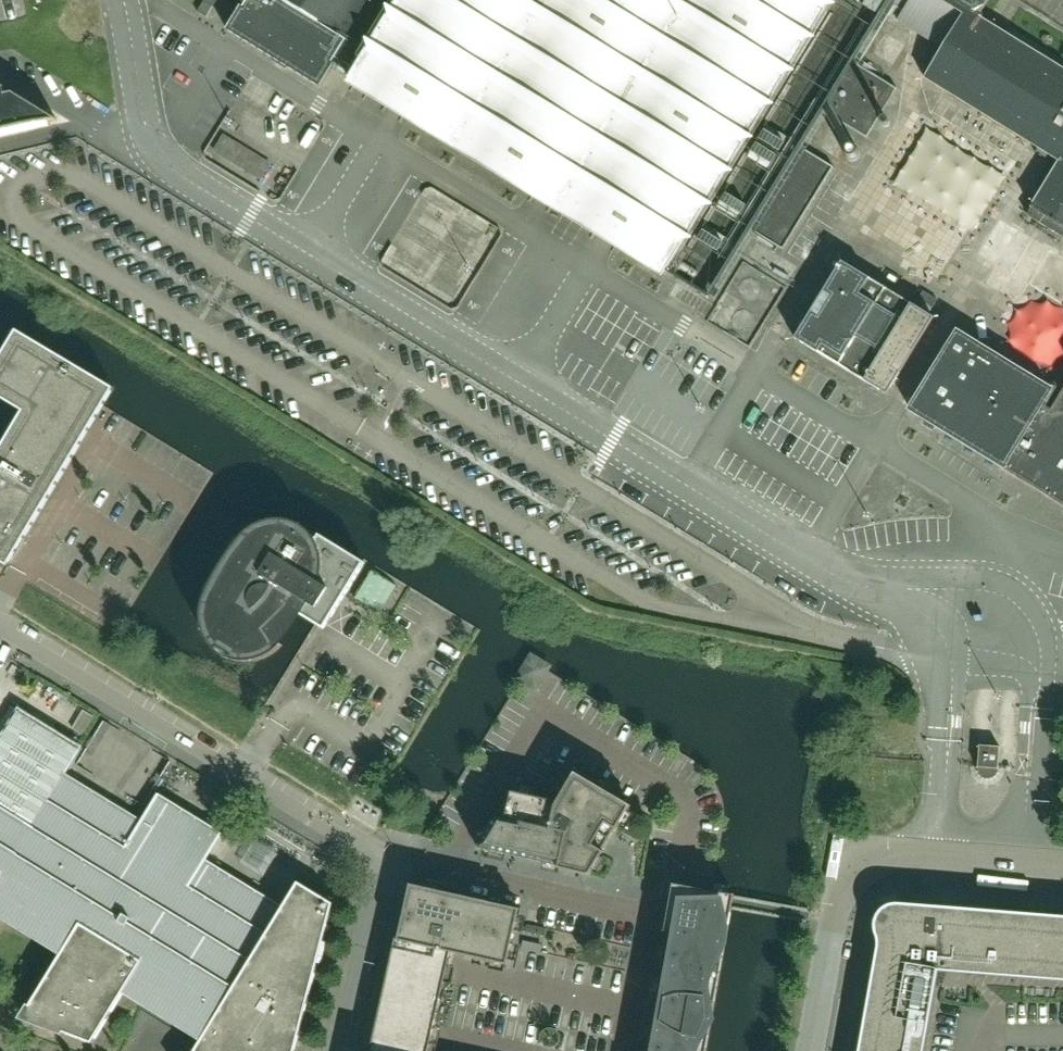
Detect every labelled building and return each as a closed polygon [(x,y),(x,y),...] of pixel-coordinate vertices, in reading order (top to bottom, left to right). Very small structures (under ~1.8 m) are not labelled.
[(228,0),(205,0),(198,12),(206,17),(213,6),(227,14),(233,3),(228,0)] [(708,297),(750,229),(783,250),(834,167),(800,147),(822,111),(867,138),(897,89),(853,62),(890,0),(242,0),(247,3),(244,7),(242,6),(227,30),(320,87),(335,63),(333,62),(335,58),(354,69),(350,74),(351,75),(349,78),(355,82),(454,142),(459,145),(558,205),(563,209),(662,269),(667,272),(708,297)] [(979,18),(949,0),(911,0),(908,4),(898,21),(942,48),(925,77),(926,77),(925,79),(928,81),(928,80),(1059,162),(1028,216),(1035,220),(1062,237),(1062,70),(979,18)] [(979,18),(990,0),(949,0),(979,18)] [(21,126),(36,123),(57,120),(14,93),(6,94),(5,89),(6,88),(0,84),(0,131),(21,126)] [(1024,214),(1049,173),(940,109),(915,151),(1024,214)] [(980,261),(1007,270),(1001,288),(1019,294),(1032,255),(1013,248),(1018,233),(993,225),(980,261)] [(887,394),(934,317),(841,261),(794,338),(887,394)] [(1035,290),(1062,307),(1062,271),(1051,264),(1035,290)] [(743,271),(709,324),(742,345),(776,291),(743,271)] [(115,389),(17,331),(0,359),(0,397),(24,412),(0,451),(0,561),(9,567),(115,389)] [(1052,412),(1042,406),(1052,390),(958,333),(910,410),(1003,466),(1002,468),(1062,505),(1062,394),(1052,412)] [(280,648),(283,645),(281,644),(279,647),(269,632),(273,629),(278,625),(281,622),(285,618),(288,614),(291,609),(325,629),(366,563),(320,535),(319,536),(302,526),(298,524),(294,522),(289,521),(286,520),(282,520),(277,520),(273,520),(270,521),(266,522),(262,523),(259,524),(255,526),(251,529),(248,531),(245,534),(243,536),(239,540),(227,557),(222,565),(212,584),(205,598),(204,600),(203,603),(202,608),(202,612),(202,615),(202,619),(202,622),(203,626),(203,628),(204,631),(205,633),(206,637),(208,640),(211,644),(214,648),(216,651),(219,653),(221,655),(224,657),(227,658),(230,659),(234,660),(237,661),(241,662),(245,662),(249,662),(252,662),(257,661),(261,660),(264,658),(268,657),(272,654),(275,652),(278,650),(280,648)] [(372,571),(355,598),(380,613),(396,586),(372,571)] [(63,952),(23,1017),(93,1043),(125,990),(224,1050),(295,1050),(333,904),(298,882),(282,909),(204,861),(222,831),(160,793),(142,823),(63,775),(82,745),(20,708),(2,738),(0,737),(0,914),(63,952)] [(998,770),(1000,747),(980,745),(978,768),(978,770),(979,772),(979,774),(980,775),(981,776),(982,777),(984,778),(987,779),(989,779),(992,778),(994,777),(995,776),(996,775),(997,774),(998,773),(998,771),(998,770)] [(613,834),(614,832),(616,829),(617,830),(631,806),(575,772),(558,801),(512,791),(506,817),(497,815),(478,848),(559,866),(558,868),(590,876),(604,852),(603,851),(605,848),(605,847),(606,846),(605,846),(605,845),(612,834),(612,833),(613,834)] [(451,952),(508,965),(513,939),(512,939),(514,934),(520,909),(467,897),(463,896),(453,894),(449,893),(411,884),(399,938),(396,937),(370,1050),(429,1050),(451,952)] [(728,895),(728,893),(715,891),(715,893),(715,894),(710,893),(710,892),(710,890),(697,888),(697,890),(696,890),(692,890),(692,889),(691,889),(692,887),(679,885),(678,888),(675,887),(675,888),(674,887),(672,887),(664,931),(669,932),(657,999),(658,999),(658,1000),(658,1001),(659,1001),(655,1018),(654,1018),(654,1019),(648,1050),(706,1050),(734,898),(731,898),(731,897),(728,896),(728,895)] [(931,906),(898,903),(896,903),(894,903),(891,904),(889,905),(886,906),(884,907),(881,909),(879,911),(878,913),(876,916),(875,918),(875,921),(874,923),(874,925),(874,928),(875,931),(875,933),(876,935),(877,937),(877,939),(877,942),(878,943),(877,945),(877,947),(859,1050),(924,1050),(939,971),(1062,981),(1062,916),(931,906)]
